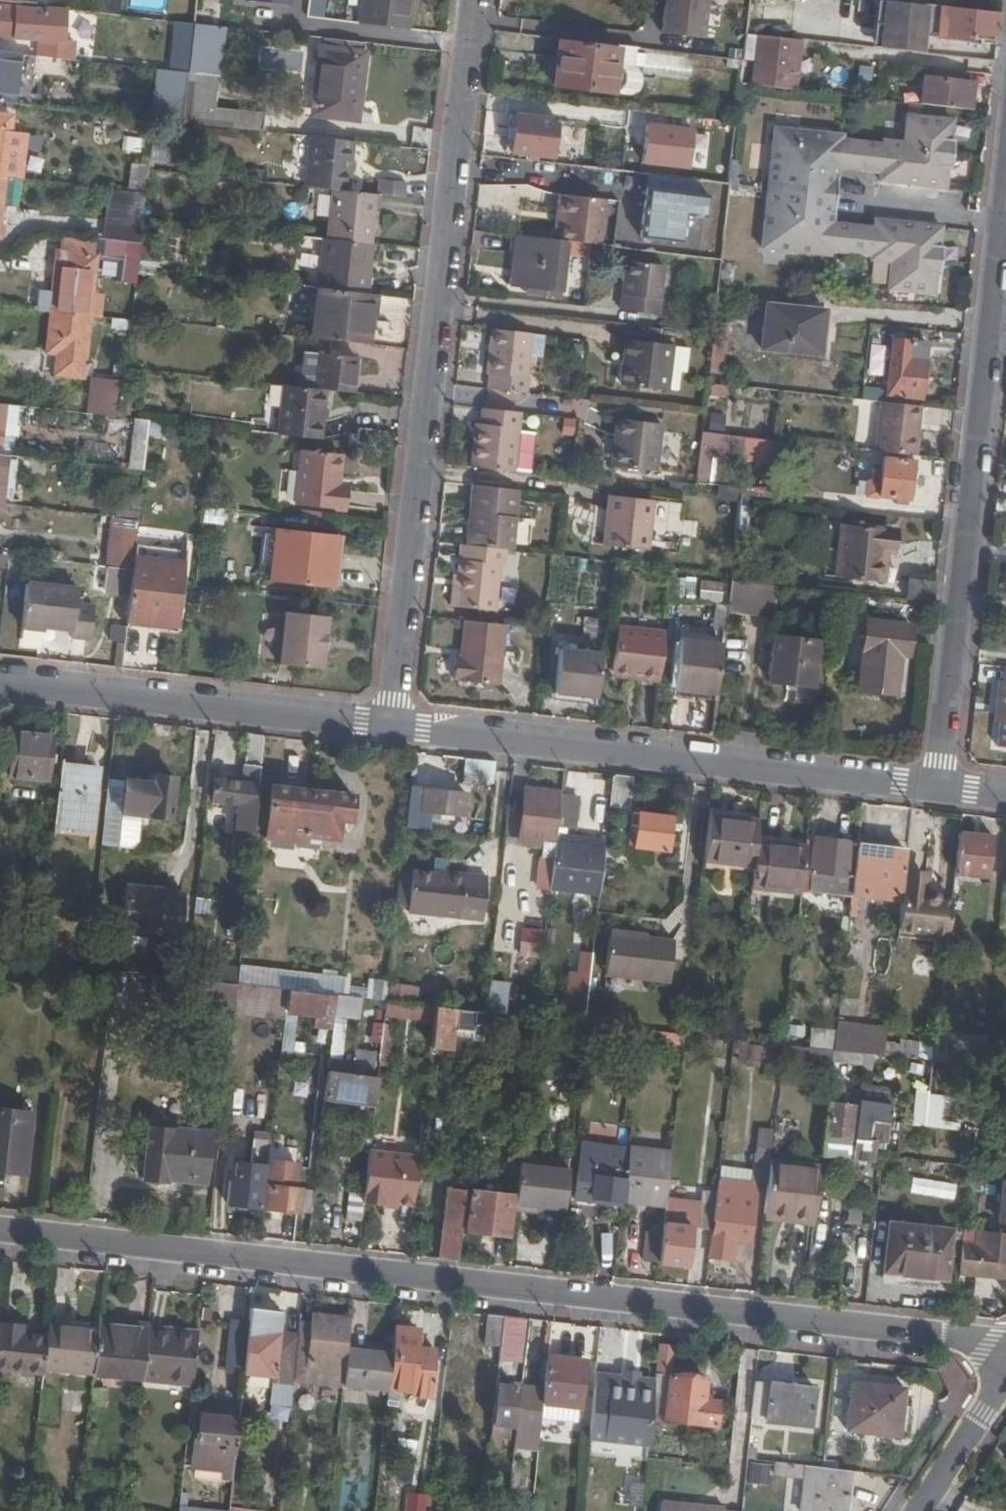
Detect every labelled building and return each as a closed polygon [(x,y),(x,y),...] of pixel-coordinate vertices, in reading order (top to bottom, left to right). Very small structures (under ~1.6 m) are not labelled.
[(119,11),(121,0),(98,0),(97,8),(119,11)] [(362,18),(411,24),(414,0),(364,0),(362,18)] [(659,32),(702,37),(707,0),(663,0),(659,32)] [(924,5),(882,1),(877,47),(919,51),(924,5)] [(32,51),(56,54),(62,9),(0,2),(0,34),(34,37),(32,51)] [(969,29),(999,32),(1001,10),(950,5),(946,35),(969,37),(969,29)] [(195,20),(214,22),(215,12),(196,9),(195,20)] [(181,18),(175,67),(189,69),(195,20),(181,18)] [(744,56),(756,57),(758,33),(747,32),(744,56)] [(775,85),(797,88),(803,38),(781,36),(758,33),(756,57),(753,83),(775,85)] [(356,112),(363,39),(325,35),(316,108),(356,112)] [(619,42),(562,36),(557,81),(606,87),(614,86),(622,81),(626,74),(624,68),(617,61),(619,42)] [(261,47),(259,65),(301,69),(302,52),(261,47)] [(13,99),(19,50),(0,48),(0,97),(13,99)] [(921,102),(969,107),(972,79),(964,79),(965,69),(930,65),(929,75),(924,75),(921,102)] [(189,69),(183,117),(263,126),(264,110),(215,104),(219,73),(189,69)] [(6,172),(26,174),(30,129),(13,127),(14,111),(0,110),(0,171),(6,172)] [(526,150),(526,157),(535,158),(536,151),(554,153),(559,115),(509,110),(508,128),(515,129),(513,149),(526,150)] [(951,138),(953,119),(906,114),(904,141),(883,140),(883,143),(843,139),(844,134),(777,128),(763,246),(830,254),(830,249),(871,254),(870,258),(891,260),(887,286),(934,291),(936,272),(940,273),(943,244),(939,244),(941,224),(874,216),(874,226),(833,221),(840,165),(880,170),(879,179),(946,186),(947,165),(952,166),(954,138),(951,138)] [(738,118),(705,115),(704,129),(737,133),(738,118)] [(737,133),(704,129),(702,151),(716,153),(714,179),(731,182),(737,133)] [(349,189),(356,138),(313,133),(308,184),(336,187),(349,189)] [(127,147),(141,149),(142,137),(128,136),(127,147)] [(294,163),(306,164),(307,139),(295,138),(294,163)] [(279,166),(280,150),(228,147),(227,163),(279,166)] [(129,186),(148,189),(150,167),(151,163),(132,161),(129,186)] [(250,178),(265,179),(266,170),(251,168),(250,178)] [(731,182),(714,179),(699,178),(695,218),(726,220),(731,182)] [(380,192),(405,195),(406,182),(380,179),(380,192)] [(106,234),(143,238),(145,213),(148,189),(129,186),(112,184),(106,234)] [(378,192),(349,189),(336,187),(330,237),(372,242),(378,192)] [(556,225),(563,225),(567,192),(559,192),(556,225)] [(562,237),(593,241),(599,241),(603,195),(567,192),(563,225),(562,237)] [(63,229),(61,246),(98,249),(100,233),(63,229)] [(558,237),(513,232),(511,256),(518,257),(514,283),(553,287),(558,237)] [(106,234),(105,234),(103,246),(127,248),(123,280),(137,281),(139,264),(143,238),(106,234)] [(366,292),(372,242),(330,237),(327,236),(321,287),(366,292)] [(721,255),(723,240),(709,238),(707,253),(721,255)] [(42,286),(39,305),(52,306),(91,311),(100,312),(103,289),(94,288),(98,249),(61,246),(59,246),(54,287),(42,286)] [(518,257),(511,256),(508,282),(514,283),(518,257)] [(622,290),(620,307),(658,311),(664,262),(629,258),(625,290),(622,290)] [(719,278),(732,280),(734,267),(720,266),(719,278)] [(372,320),(375,294),(366,292),(321,287),(318,287),(314,336),(366,342),(369,320),(372,320)] [(769,301),(764,345),(823,352),(828,307),(769,301)] [(91,311),(52,306),(47,347),(56,348),(54,368),(84,371),(91,311)] [(715,319),(714,330),(710,370),(724,371),(729,320),(715,319)] [(531,331),(491,327),(487,368),(490,369),(488,386),(528,391),(529,373),(526,373),(531,331)] [(629,337),(624,382),(669,387),(673,341),(629,337)] [(926,342),(892,338),(888,392),(922,395),(926,342)] [(576,341),(575,353),(583,354),(584,342),(576,341)] [(128,358),(142,360),(143,349),(130,348),(128,358)] [(328,389),(353,391),(357,357),(306,351),(302,385),(328,389)] [(328,389),(302,385),(284,383),(279,431),(323,437),(328,389)] [(93,394),(91,410),(122,414),(124,399),(124,398),(93,394)] [(122,414),(130,415),(132,400),(124,399),(122,414)] [(874,448),(914,453),(919,404),(879,399),(874,448)] [(521,411),(483,407),(481,419),(480,435),(474,435),(471,465),(514,469),(521,411)] [(709,428),(723,430),(725,413),(711,411),(709,428)] [(662,419),(622,416),(620,443),(616,443),(613,463),(657,468),(662,419)] [(163,438),(164,422),(133,420),(130,469),(142,469),(144,437),(163,438)] [(348,439),(377,443),(378,426),(359,424),(359,432),(349,431),(348,439)] [(305,446),(301,501),(343,504),(344,481),(338,480),(341,449),(305,446)] [(14,502),(20,453),(0,450),(0,500),(14,502)] [(878,486),(877,492),(909,495),(910,481),(917,482),(917,473),(911,473),(913,459),(882,456),(881,464),(873,463),(871,475),(874,475),(873,486),(878,486)] [(697,479),(714,481),(715,459),(700,458),(697,479)] [(742,484),(720,481),(719,496),(741,498),(741,496),(742,484)] [(520,489),(474,484),(470,512),(475,513),(472,543),(508,547),(513,547),(520,489)] [(142,494),(121,492),(119,514),(122,514),(139,515),(142,494)] [(610,495),(604,544),(650,549),(655,500),(610,495)] [(995,512),(1005,513),(1005,497),(997,496),(995,512)] [(475,513),(470,512),(467,542),(472,543),(475,513)] [(111,513),(105,562),(117,563),(122,514),(119,514),(111,513)] [(134,564),(136,543),(139,515),(122,514),(117,563),(133,564),(134,564)] [(841,547),(839,575),(880,579),(883,547),(889,548),(892,528),(844,523),(841,547)] [(276,576),(282,526),(273,525),(272,534),(263,534),(261,559),(269,559),(267,575),(276,576)] [(336,532),(282,526),(276,576),(331,583),(336,532)] [(344,532),(336,532),(331,583),(339,584),(344,532)] [(467,542),(462,541),(460,571),(458,583),(453,583),(450,601),(496,606),(501,562),(507,563),(508,547),(472,543),(467,542)] [(133,564),(127,612),(174,617),(181,547),(136,543),(134,564),(133,564)] [(824,573),(839,575),(841,547),(827,546),(824,573)] [(774,614),(778,582),(732,577),(728,609),(774,614)] [(907,594),(934,597),(937,579),(909,577),(907,594)] [(22,624),(44,626),(45,621),(72,624),(71,635),(90,637),(93,602),(76,600),(77,584),(26,579),(22,624)] [(701,581),(701,596),(721,596),(721,582),(701,581)] [(548,605),(549,592),(538,590),(536,603),(548,605)] [(320,666),(326,614),(286,610),(280,661),(320,666)] [(127,612),(126,624),(173,629),(174,617),(127,612)] [(471,616),(466,615),(462,652),(466,653),(471,616)] [(466,653),(462,652),(456,651),(454,673),(460,674),(459,677),(500,681),(506,620),(471,616),(466,653)] [(605,636),(607,618),(587,616),(585,634),(605,636)] [(899,654),(910,655),(913,622),(869,618),(862,686),(897,690),(899,654)] [(642,677),(659,678),(665,633),(649,632),(650,627),(619,623),(613,667),(643,671),(642,677)] [(682,632),(681,641),(721,644),(722,636),(682,632)] [(775,633),(770,678),(796,681),(817,682),(821,638),(775,633)] [(721,644),(681,641),(677,687),(717,690),(721,644)] [(555,689),(597,694),(603,652),(560,647),(555,689)] [(906,691),(910,655),(899,654),(897,690),(906,691)] [(613,673),(642,677),(643,671),(613,667),(613,673)] [(816,698),(817,682),(796,681),(795,696),(816,698)] [(1000,683),(995,724),(1000,725),(997,748),(1005,749),(1005,684),(1000,683)] [(717,690),(677,687),(676,694),(717,697),(717,690)] [(554,696),(596,702),(597,694),(555,689),(554,696)] [(258,789),(263,739),(247,737),(242,786),(213,784),(211,805),(240,808),(238,833),(253,834),(258,789)] [(45,781),(50,742),(13,738),(8,777),(45,781)] [(59,772),(53,827),(90,831),(97,776),(59,772)] [(629,811),(631,781),(612,779),(609,809),(629,811)] [(152,789),(124,786),(121,819),(170,824),(173,783),(153,781),(152,789)] [(124,786),(107,784),(104,817),(121,819),(124,786)] [(342,799),(258,789),(253,834),(252,840),(301,846),(299,869),(310,870),(312,852),(316,853),(317,841),(336,843),(342,799)] [(460,822),(462,799),(420,795),(417,817),(460,822)] [(560,801),(560,799),(525,795),(520,846),(554,849),(556,832),(560,801)] [(577,803),(560,801),(556,832),(574,834),(577,803)] [(757,828),(757,817),(710,812),(709,819),(732,821),(731,826),(757,828)] [(668,851),(671,820),(632,815),(629,837),(635,838),(634,847),(668,851)] [(755,846),(756,838),(757,828),(731,826),(732,821),(709,819),(703,870),(752,875),(755,846)] [(53,827),(51,827),(50,836),(90,841),(90,831),(53,827)] [(253,834),(238,833),(237,847),(251,849),(252,840),(253,834)] [(989,881),(994,841),(960,837),(955,876),(989,881)] [(805,850),(805,843),(756,838),(755,846),(805,850)] [(891,852),(891,845),(856,841),(855,848),(891,852)] [(849,881),(852,846),(813,842),(813,844),(810,878),(849,881)] [(810,878),(813,844),(805,843),(805,850),(802,877),(810,878)] [(802,877),(805,850),(755,846),(752,875),(751,882),(750,890),(772,892),(773,890),(800,893),(802,877)] [(906,866),(907,854),(891,852),(855,848),(850,896),(902,902),(906,872),(906,866)] [(549,893),(598,898),(604,854),(554,849),(551,876),(549,893)] [(928,874),(929,868),(906,866),(906,872),(928,874)] [(902,902),(900,922),(949,928),(953,893),(927,890),(928,874),(906,872),(902,902)] [(483,925),(488,881),(447,876),(446,879),(414,875),(410,916),(483,925)] [(538,893),(549,894),(549,893),(551,876),(539,875),(538,893)] [(847,908),(849,889),(841,888),(839,907),(847,908)] [(749,897),(799,903),(800,893),(773,890),(772,892),(750,890),(749,897)] [(179,939),(183,899),(127,893),(123,933),(179,939)] [(859,939),(860,929),(861,907),(849,906),(845,938),(859,939)] [(514,952),(537,959),(546,932),(523,925),(514,952)] [(845,938),(844,957),(864,958),(867,930),(860,929),(859,939),(845,938)] [(669,987),(673,945),(609,938),(605,980),(669,987)] [(575,993),(589,994),(592,955),(580,954),(575,993)] [(116,974),(144,977),(145,960),(118,958),(116,974)] [(290,993),(335,998),(337,981),(238,970),(236,987),(286,993),(290,993)] [(200,983),(186,982),(153,978),(150,1004),(197,1010),(198,1000),(200,983)] [(368,978),(365,997),(384,1000),(387,980),(368,978)] [(506,1013),(509,982),(489,980),(486,1011),(506,1013)] [(224,986),(200,983),(198,1000),(222,1002),(224,986)] [(218,1046),(230,1048),(233,1016),(236,987),(224,986),(222,1002),(218,1046)] [(283,1021),(283,1015),(286,993),(236,987),(233,1016),(283,1021)] [(333,1020),(335,998),(290,993),(287,1015),(283,1015),(283,1021),(282,1024),(290,1024),(291,1016),(296,1016),(333,1020)] [(361,1020),(363,1001),(335,998),(333,1020),(329,1060),(340,1061),(345,1019),(361,1020)] [(400,1022),(404,1005),(387,1001),(382,1017),(400,1022)] [(481,1048),(485,1014),(434,1009),(430,1050),(450,1052),(452,1033),(471,1035),(470,1041),(475,1042),(475,1047),(481,1048)] [(279,1051),(292,1053),(296,1016),(291,1016),(290,1024),(282,1024),(279,1051)] [(388,1065),(390,1025),(371,1023),(370,1043),(379,1044),(378,1065),(388,1065)] [(835,1041),(833,1053),(863,1056),(886,1059),(887,1046),(889,1031),(836,1025),(835,1041)] [(810,1028),(809,1047),(831,1047),(831,1028),(810,1028)] [(633,1041),(683,1046),(684,1037),(634,1032),(633,1041)] [(938,1036),(935,1064),(984,1069),(987,1041),(938,1036)] [(832,1064),(833,1053),(784,1048),(783,1060),(832,1064)] [(758,1067),(760,1050),(745,1049),(743,1066),(758,1067)] [(325,1098),(375,1103),(378,1076),(373,1076),(375,1055),(354,1053),(353,1062),(340,1061),(329,1060),(325,1098)] [(862,1070),(863,1056),(833,1053),(832,1064),(832,1067),(862,1070)] [(891,1089),(860,1085),(858,1106),(856,1121),(852,1157),(874,1159),(875,1140),(885,1141),(891,1089)] [(830,1087),(828,1104),(850,1106),(852,1088),(830,1087)] [(927,1127),(942,1128),(945,1097),(931,1095),(927,1127)] [(822,1154),(852,1157),(856,1121),(858,1106),(850,1106),(828,1104),(822,1154)] [(35,1117),(0,1113),(0,1173),(28,1176),(35,1117)] [(207,1181),(212,1132),(149,1125),(142,1179),(166,1182),(166,1177),(207,1181)] [(253,1133),(252,1140),(269,1141),(270,1135),(253,1133)] [(443,1230),(461,1232),(469,1156),(470,1145),(463,1145),(464,1136),(458,1136),(452,1191),(447,1191),(443,1230)] [(263,1168),(266,1168),(267,1162),(269,1141),(252,1140),(250,1166),(237,1166),(235,1183),(230,1183),(228,1204),(231,1205),(231,1211),(240,1211),(241,1205),(259,1208),(263,1168)] [(365,1193),(364,1203),(385,1206),(385,1203),(414,1205),(419,1156),(370,1151),(365,1193)] [(623,1201),(623,1205),(640,1206),(641,1202),(666,1205),(666,1203),(671,1157),(629,1152),(626,1180),(623,1201)] [(772,1161),(772,1156),(758,1155),(754,1184),(769,1186),(771,1168),(772,1161)] [(594,1198),(623,1201),(626,1180),(596,1176),(597,1166),(589,1165),(589,1158),(581,1157),(577,1201),(593,1202),(594,1198)] [(771,1168),(820,1173),(821,1168),(772,1161),(771,1168)] [(266,1168),(262,1210),(297,1213),(299,1191),(295,1191),(297,1168),(293,1166),(267,1162),(266,1168)] [(728,1164),(721,1163),(718,1184),(726,1185),(728,1164)] [(726,1185),(742,1186),(744,1165),(728,1164),(726,1185)] [(794,1222),(814,1224),(820,1173),(771,1168),(769,1186),(766,1211),(795,1214),(794,1222)] [(519,1178),(514,1218),(563,1224),(568,1184),(519,1178)] [(713,1231),(710,1257),(731,1258),(733,1240),(749,1242),(756,1188),(742,1186),(726,1185),(718,1184),(717,1196),(713,1231)] [(509,1238),(513,1199),(493,1197),(494,1187),(489,1186),(488,1189),(483,1189),(483,1195),(471,1195),(466,1234),(509,1238)] [(297,1213),(304,1214),(307,1192),(299,1191),(297,1213)] [(307,1192),(304,1214),(312,1215),(315,1193),(307,1192)] [(365,1193),(350,1192),(347,1220),(362,1222),(364,1203),(365,1193)] [(663,1234),(659,1265),(688,1268),(692,1229),(713,1231),(717,1196),(702,1195),(701,1206),(666,1203),(666,1205),(663,1234)] [(766,1211),(766,1218),(794,1222),(795,1214),(766,1211)] [(888,1225),(883,1278),(899,1280),(900,1276),(945,1281),(950,1232),(888,1225)] [(960,1276),(1005,1280),(1005,1234),(965,1229),(960,1276)] [(645,1264),(659,1265),(663,1234),(648,1233),(645,1264)] [(899,1280),(883,1278),(882,1284),(944,1292),(945,1281),(900,1276),(899,1280)] [(281,1314),(251,1310),(249,1324),(244,1375),(257,1377),(256,1393),(272,1394),(276,1358),(284,1359),(286,1343),(278,1342),(279,1335),(279,1333),(281,1314)] [(348,1351),(351,1321),(313,1316),(312,1323),(311,1330),(299,1329),(299,1335),(294,1378),(306,1379),(308,1365),(340,1369),(346,1370),(348,1351)] [(44,1357),(94,1364),(99,1323),(49,1317),(47,1335),(44,1357)] [(502,1349),(505,1319),(487,1317),(483,1347),(502,1349)] [(518,1364),(522,1320),(505,1319),(502,1349),(500,1363),(518,1364)] [(93,1374),(142,1380),(147,1336),(147,1331),(123,1328),(123,1324),(99,1321),(99,1323),(94,1364),(93,1374)] [(312,1323),(300,1321),(299,1329),(311,1330),(312,1323)] [(244,1375),(249,1324),(233,1322),(228,1373),(244,1375)] [(42,1375),(44,1357),(47,1335),(24,1333),(24,1327),(0,1324),(0,1370),(42,1375)] [(142,1382),(192,1387),(198,1335),(170,1332),(169,1338),(147,1336),(142,1380),(142,1382)] [(388,1392),(386,1406),(394,1407),(395,1398),(401,1398),(401,1390),(411,1392),(411,1394),(412,1395),(427,1397),(431,1367),(412,1365),(415,1334),(394,1332),(391,1356),(388,1392)] [(299,1335),(279,1333),(279,1335),(278,1342),(286,1343),(284,1359),(276,1358),(272,1394),(271,1403),(291,1405),(294,1378),(299,1335)] [(659,1348),(656,1374),(671,1376),(674,1349),(659,1348)] [(344,1387),(388,1392),(391,1356),(348,1351),(346,1370),(345,1382),(344,1387)] [(584,1361),(547,1357),(543,1392),(542,1405),(579,1408),(584,1361)] [(345,1382),(346,1370),(340,1369),(338,1380),(345,1382)] [(656,1381),(595,1374),(594,1385),(655,1392),(656,1381)] [(655,1392),(653,1406),(669,1407),(667,1421),(720,1427),(724,1404),(705,1401),(708,1380),(671,1376),(656,1374),(656,1381),(655,1392)] [(813,1390),(756,1383),(752,1422),(810,1429),(813,1390)] [(655,1392),(594,1385),(589,1440),(649,1447),(652,1419),(653,1406),(655,1392)] [(497,1387),(490,1449),(501,1450),(503,1427),(512,1428),(514,1409),(520,1409),(517,1441),(538,1443),(542,1405),(543,1392),(497,1387)] [(902,1409),(904,1392),(853,1387),(847,1431),(899,1437),(902,1409)] [(669,1407),(653,1406),(652,1419),(667,1421),(669,1407)] [(902,1409),(899,1437),(908,1438),(911,1410),(902,1409)] [(224,1475),(233,1476),(240,1415),(204,1411),(200,1442),(195,1442),(192,1471),(224,1475)] [(749,1450),(748,1462),(755,1463),(756,1451),(749,1450)] [(853,1474),(822,1470),(776,1465),(775,1477),(806,1480),(803,1510),(843,1510),(844,1500),(850,1500),(853,1474)] [(640,1506),(645,1476),(624,1473),(620,1503),(640,1506)] [(221,1494),(231,1495),(233,1476),(224,1475),(221,1494)] [(424,1497),(407,1495),(405,1510),(422,1510),(424,1497)] [(430,1498),(424,1497),(422,1510),(429,1510),(430,1498)]
